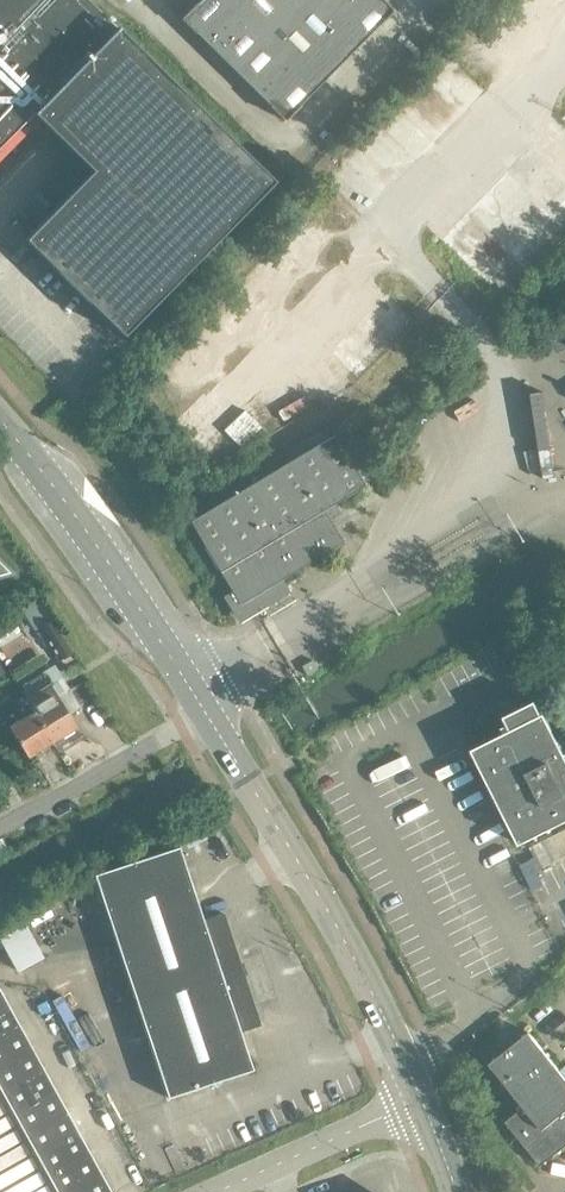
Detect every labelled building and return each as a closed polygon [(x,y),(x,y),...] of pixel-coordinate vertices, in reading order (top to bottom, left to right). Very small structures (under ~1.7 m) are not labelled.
[(33,113),(92,171),(24,239),(123,336),(274,182),(116,28),(88,0),(0,0),(0,147),(33,113)] [(217,0),(201,0),(181,20),(208,45),(235,18),(217,0)] [(272,0),(217,0),(235,18),(260,43),(287,15),(272,0)] [(287,15),(302,0),(272,0),(287,15)] [(366,38),(340,13),(327,0),(302,0),(287,15),(339,66),(366,38)] [(340,13),(352,0),(327,0),(340,13)] [(392,11),(381,0),(352,0),(340,13),(366,38),(392,11)] [(312,93),(339,66),(287,15),(260,43),(286,68),(312,93)] [(233,70),(260,43),(235,18),(208,45),(233,70)] [(259,95),(286,68),(260,43),(233,70),(259,95)] [(285,121),(312,93),(286,68),(259,95),(285,121)] [(564,223),(564,201),(526,163),(458,233),(508,281),(564,223)] [(365,486),(350,461),(335,435),(189,522),(233,595),(227,599),(239,619),(264,604),(258,594),(344,543),(324,511),(365,486)] [(0,564),(0,575),(8,573),(0,564)] [(0,624),(0,638),(19,626),(13,615),(0,624)] [(53,620),(40,628),(59,661),(73,654),(53,620)] [(77,728),(69,716),(81,708),(63,678),(26,700),(34,712),(52,743),(77,728)] [(496,797),(520,845),(564,823),(564,756),(545,715),(543,716),(536,703),(505,718),(512,732),(473,751),(474,752),(496,797)] [(28,758),(52,743),(34,712),(9,728),(28,758)] [(531,848),(542,870),(564,858),(564,831),(531,848)] [(178,847),(93,875),(167,1099),(252,1070),(240,1033),(260,1026),(223,914),(203,921),(178,847)] [(18,968),(45,956),(29,922),(2,934),(18,968)] [(56,1191),(110,1191),(0,992),(0,1091),(56,1191)] [(529,1032),(490,1064),(524,1107),(506,1122),(541,1166),(564,1147),(564,1077),(529,1032)]
